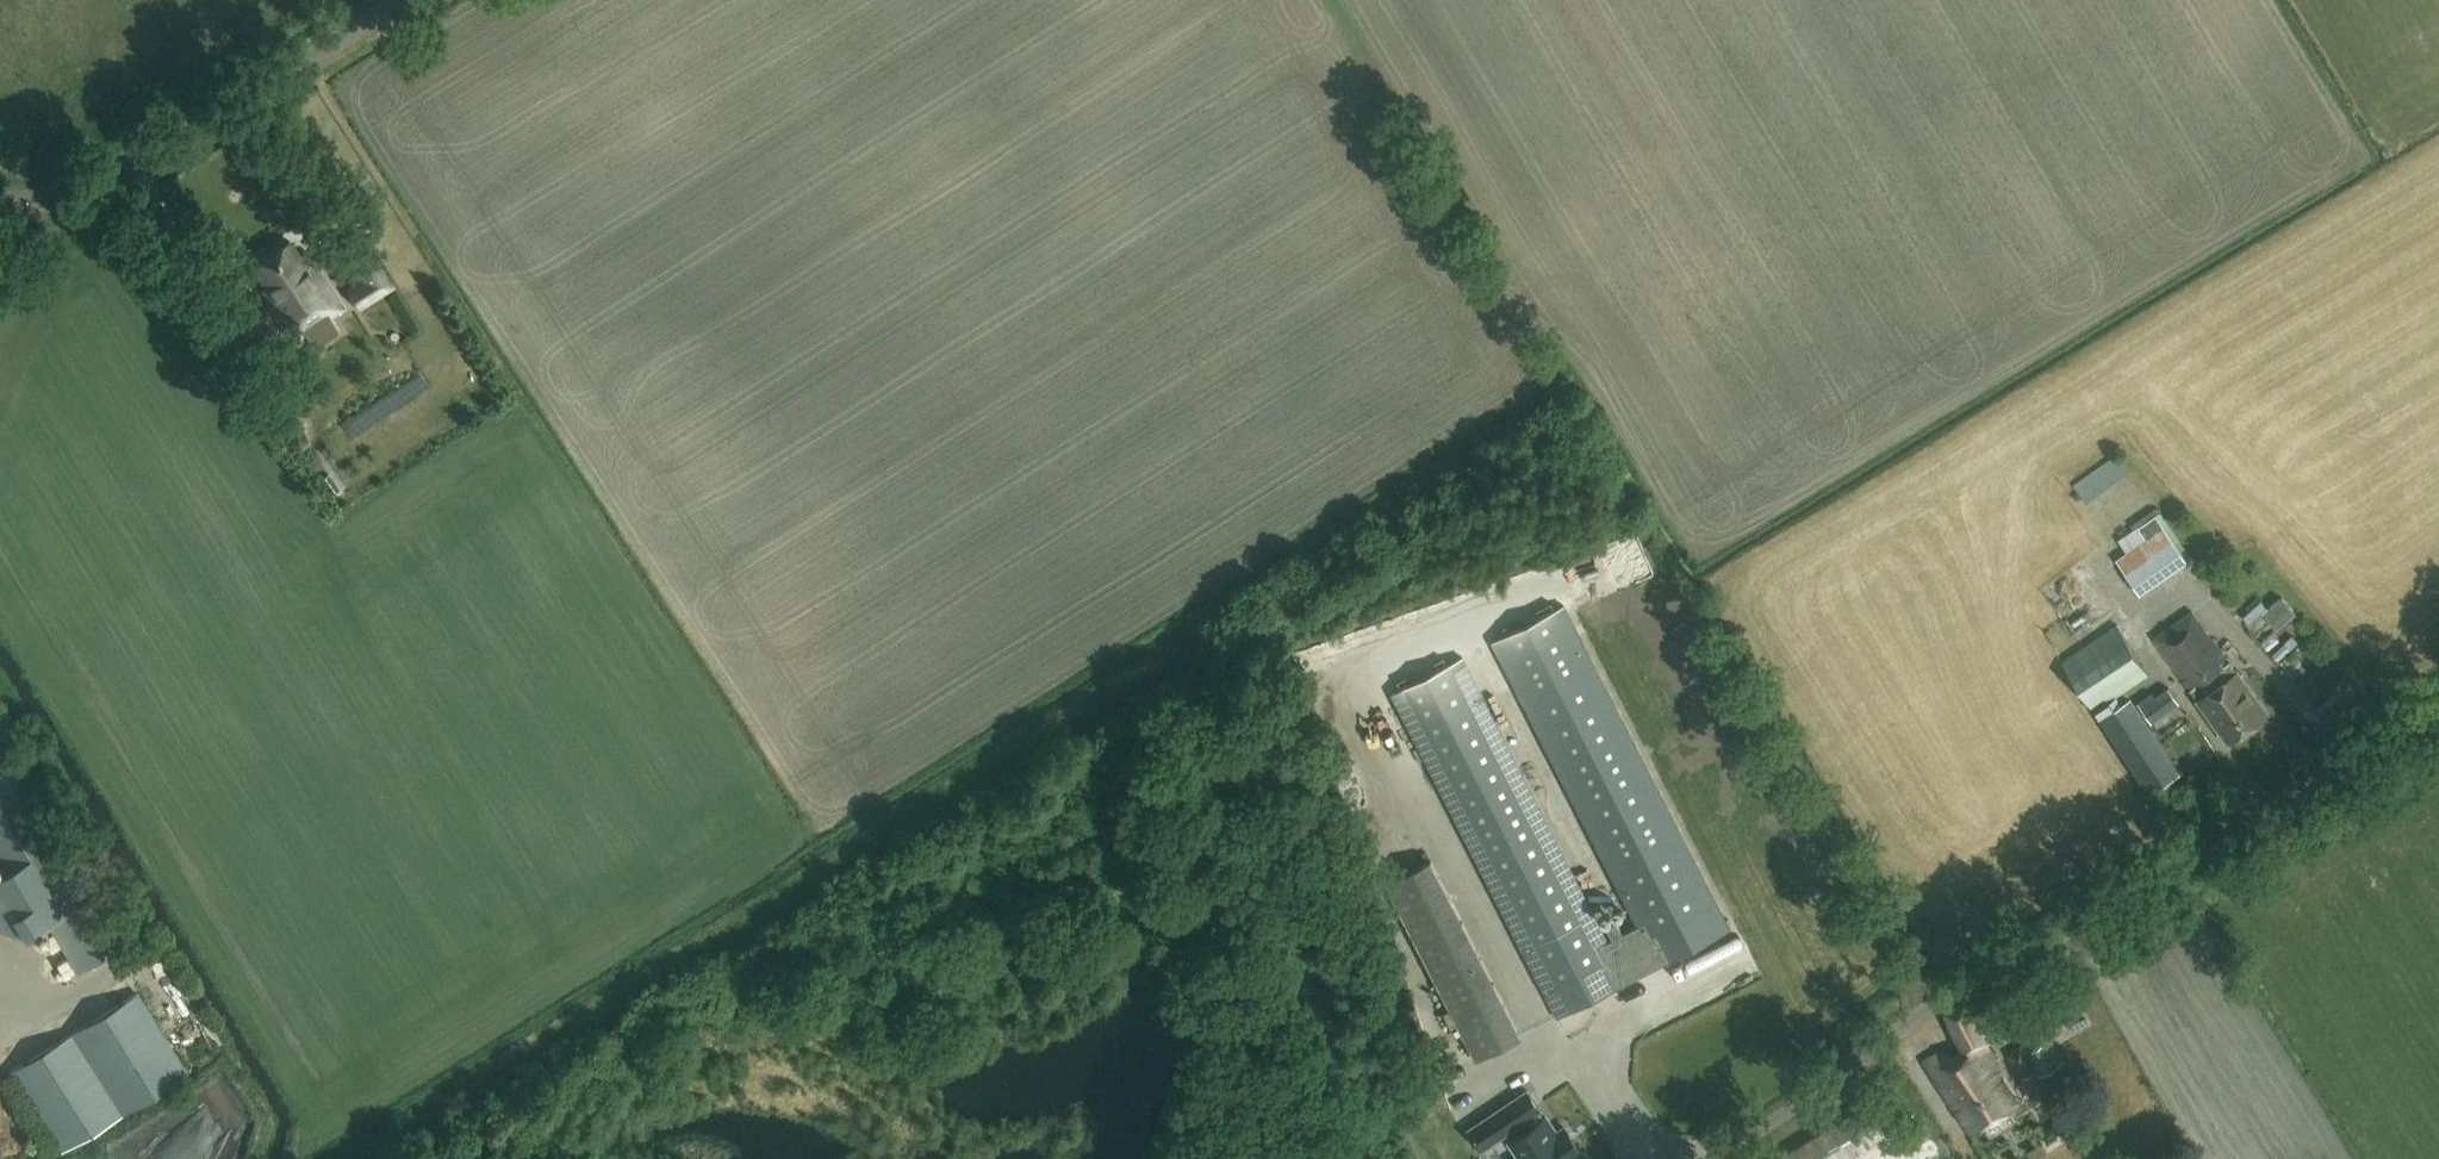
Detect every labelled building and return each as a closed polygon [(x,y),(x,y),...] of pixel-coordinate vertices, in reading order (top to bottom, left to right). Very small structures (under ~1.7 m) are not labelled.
[(344,287),(359,310),(395,286),(365,238),(343,253),(358,277),(344,287)] [(294,338),(342,306),(306,252),(300,256),(289,240),(252,265),(273,295),(267,298),(294,338)] [(2079,484),(2090,501),(2132,471),(2121,455),(2079,484)] [(2114,558),(2139,593),(2187,559),(2154,514),(2117,540),(2125,550),(2114,558)] [(1608,940),(1463,657),(1391,694),(1557,1017),(1629,980),(1628,979),(1658,964),(1658,966),(1730,929),(1565,605),(1493,642),(1638,925),(1608,940)] [(2204,664),(2248,727),(2268,713),(2230,660),(2229,661),(2214,640),(2213,641),(2192,611),(2173,625),(2204,664)] [(2060,660),(2094,710),(2149,791),(2180,771),(2131,695),(2114,705),(2110,699),(2149,673),(2116,622),(2060,660)] [(2248,727),(2204,664),(2173,625),(2154,638),(2190,689),(2227,742),(2248,727)] [(2150,720),(2179,700),(2167,685),(2154,694),(2150,691),(2137,701),(2150,720)] [(10,867),(0,873),(0,927),(28,933),(57,915),(88,964),(125,941),(0,740),(0,851),(10,867)] [(1521,1036),(1431,860),(1387,884),(1476,1058),(1521,1036)] [(136,993),(8,1071),(58,1153),(186,1075),(136,993)] [(1944,1050),(1925,1060),(1971,1132),(2018,1105),(1996,1068),(1997,1061),(1985,1042),(1998,1034),(1979,996),(1946,1012),(1965,1054),(1951,1060),(1944,1050)] [(1923,1059),(1947,1044),(1937,1028),(1913,1043),(1923,1059)] [(2024,1049),(2013,1056),(2024,1077),(2036,1070),(2039,1075),(2064,1061),(2050,1036),(2025,1050),(2024,1049)] [(1527,1090),(1468,1129),(1481,1149),(1530,1117),(1535,1125),(1512,1140),(1523,1156),(1518,1158),(1574,1158),(1573,1158),(1582,1152),(1565,1127),(1557,1133),(1546,1117),(1544,1119),(1538,1111),(1541,1109),(1527,1090)] [(1775,1158),(1845,1158),(1890,1130),(1870,1099),(1775,1158)]
